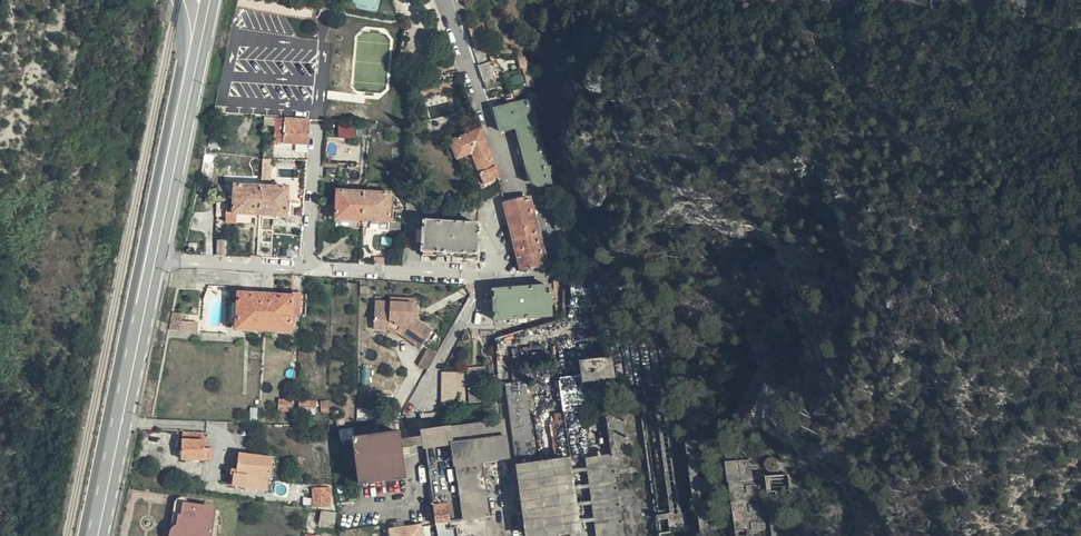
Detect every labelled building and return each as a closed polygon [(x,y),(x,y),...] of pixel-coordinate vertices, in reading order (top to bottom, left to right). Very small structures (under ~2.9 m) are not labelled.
[(477,15),(463,21),(474,49),(489,43),(477,15)] [(489,60),(476,65),(484,89),(499,83),(489,60)] [(461,80),(460,78),(421,93),(424,100),(464,87),(461,80)] [(524,164),(544,158),(528,99),(491,110),(499,131),(514,127),(524,164)] [(286,131),(311,134),(313,108),(279,105),(278,120),(286,121),(286,131)] [(368,112),(345,110),(344,119),(368,121),(368,112)] [(385,123),(386,113),(368,112),(368,121),(385,123)] [(337,128),(338,138),(356,137),(356,128),(337,128)] [(486,150),(479,131),(447,142),(455,160),(458,159),(470,155),(486,150)] [(481,182),(495,176),(486,150),(470,155),(475,166),(481,182)] [(470,155),(458,159),(461,171),(475,166),(470,155)] [(550,179),(544,158),(524,164),(530,185),(550,179)] [(234,183),(263,185),(264,169),(236,166),(234,183)] [(264,169),(263,185),(290,187),(292,172),(264,169)] [(336,192),(363,194),(364,178),(337,176),(336,192)] [(363,194),(391,196),(393,181),(364,178),(363,194)] [(245,197),(261,198),(263,185),(234,183),(233,196),(245,197)] [(263,185),(261,198),(289,201),(290,187),(263,185)] [(336,192),(335,205),(342,205),(363,207),(363,194),(336,192)] [(389,209),(390,209),(391,196),(363,194),(363,207),(389,209)] [(244,206),(245,197),(233,196),(232,205),(244,206)] [(509,229),(532,223),(524,197),(502,203),(509,229)] [(342,205),(335,205),(334,216),(341,216),(342,205)] [(341,216),(362,218),(362,215),(363,207),(342,205),(341,216)] [(389,209),(363,207),(362,215),(389,217),(389,209)] [(483,219),(428,214),(426,241),(480,246),(483,219)] [(251,223),(251,215),(236,215),(236,222),(251,223)] [(512,237),(534,232),(532,223),(509,229),(512,237)] [(216,232),(214,246),(223,247),(224,233),(216,232)] [(515,247),(537,240),(534,232),(512,237),(515,247)] [(518,258),(540,251),(537,240),(515,247),(518,258)] [(542,260),(540,251),(518,258),(520,266),(542,260)] [(559,283),(561,274),(552,274),(551,290),(557,290),(558,286),(559,283)] [(490,311),(519,312),(521,280),(492,278),(490,311)] [(234,316),(258,320),(264,283),(240,280),(239,289),(234,316)] [(519,312),(531,313),(533,281),(521,280),(519,312)] [(533,281),(531,313),(546,314),(548,282),(533,281)] [(304,284),(291,282),(291,287),(288,305),(301,307),(304,284)] [(559,283),(558,286),(560,305),(578,304),(577,282),(559,283)] [(264,283),(258,320),(272,322),(277,286),(264,283)] [(291,287),(277,286),(272,322),(285,324),(288,305),(291,287)] [(226,314),(234,316),(239,289),(230,288),(226,314)] [(372,292),(371,310),(389,312),(397,318),(394,323),(418,339),(430,321),(413,310),(414,290),(388,289),(387,293),(372,292)] [(184,311),(172,310),(170,329),(196,332),(197,320),(183,318),(184,311)] [(389,312),(371,310),(371,320),(385,321),(392,325),(394,323),(397,318),(389,312)] [(415,357),(420,360),(432,346),(434,344),(426,339),(415,357)] [(432,346),(420,360),(423,362),(432,346)] [(596,356),(584,358),(586,376),(598,374),(596,356)] [(434,405),(445,403),(445,398),(458,398),(459,379),(464,379),(464,394),(477,394),(476,364),(461,365),(442,363),(432,364),(431,376),(436,376),(434,405)] [(503,377),(506,393),(513,455),(530,452),(521,374),(503,377)] [(581,406),(579,376),(559,377),(561,408),(581,406)] [(779,501),(761,503),(753,452),(701,459),(698,439),(684,439),(682,423),(644,428),(639,397),(581,405),(590,464),(600,535),(784,535),(779,501)] [(298,406),(315,407),(316,400),(299,398),(298,406)] [(278,400),(278,411),(291,410),(291,400),(278,400)] [(510,457),(504,416),(427,428),(429,444),(452,441),(463,512),(489,509),(483,462),(510,457)] [(197,420),(175,418),(171,443),(202,447),(203,436),(195,435),(197,420)] [(401,423),(354,429),(356,439),(348,440),(351,459),(359,458),(361,482),(408,476),(401,423)] [(266,447),(232,442),(229,460),(224,459),(222,466),(226,466),(225,473),(259,478),(260,466),(263,467),(266,447)] [(562,450),(530,452),(513,455),(521,528),(524,528),(524,535),(573,535),(562,450)] [(312,507),(332,507),(331,486),(311,487),(312,507)] [(190,499),(185,529),(196,531),(195,535),(212,535),(217,505),(190,499)] [(437,522),(439,521),(453,519),(449,502),(434,505),(437,522)] [(321,510),(319,523),(333,526),(335,513),(321,510)] [(393,535),(425,535),(423,522),(392,527),(393,535)]
